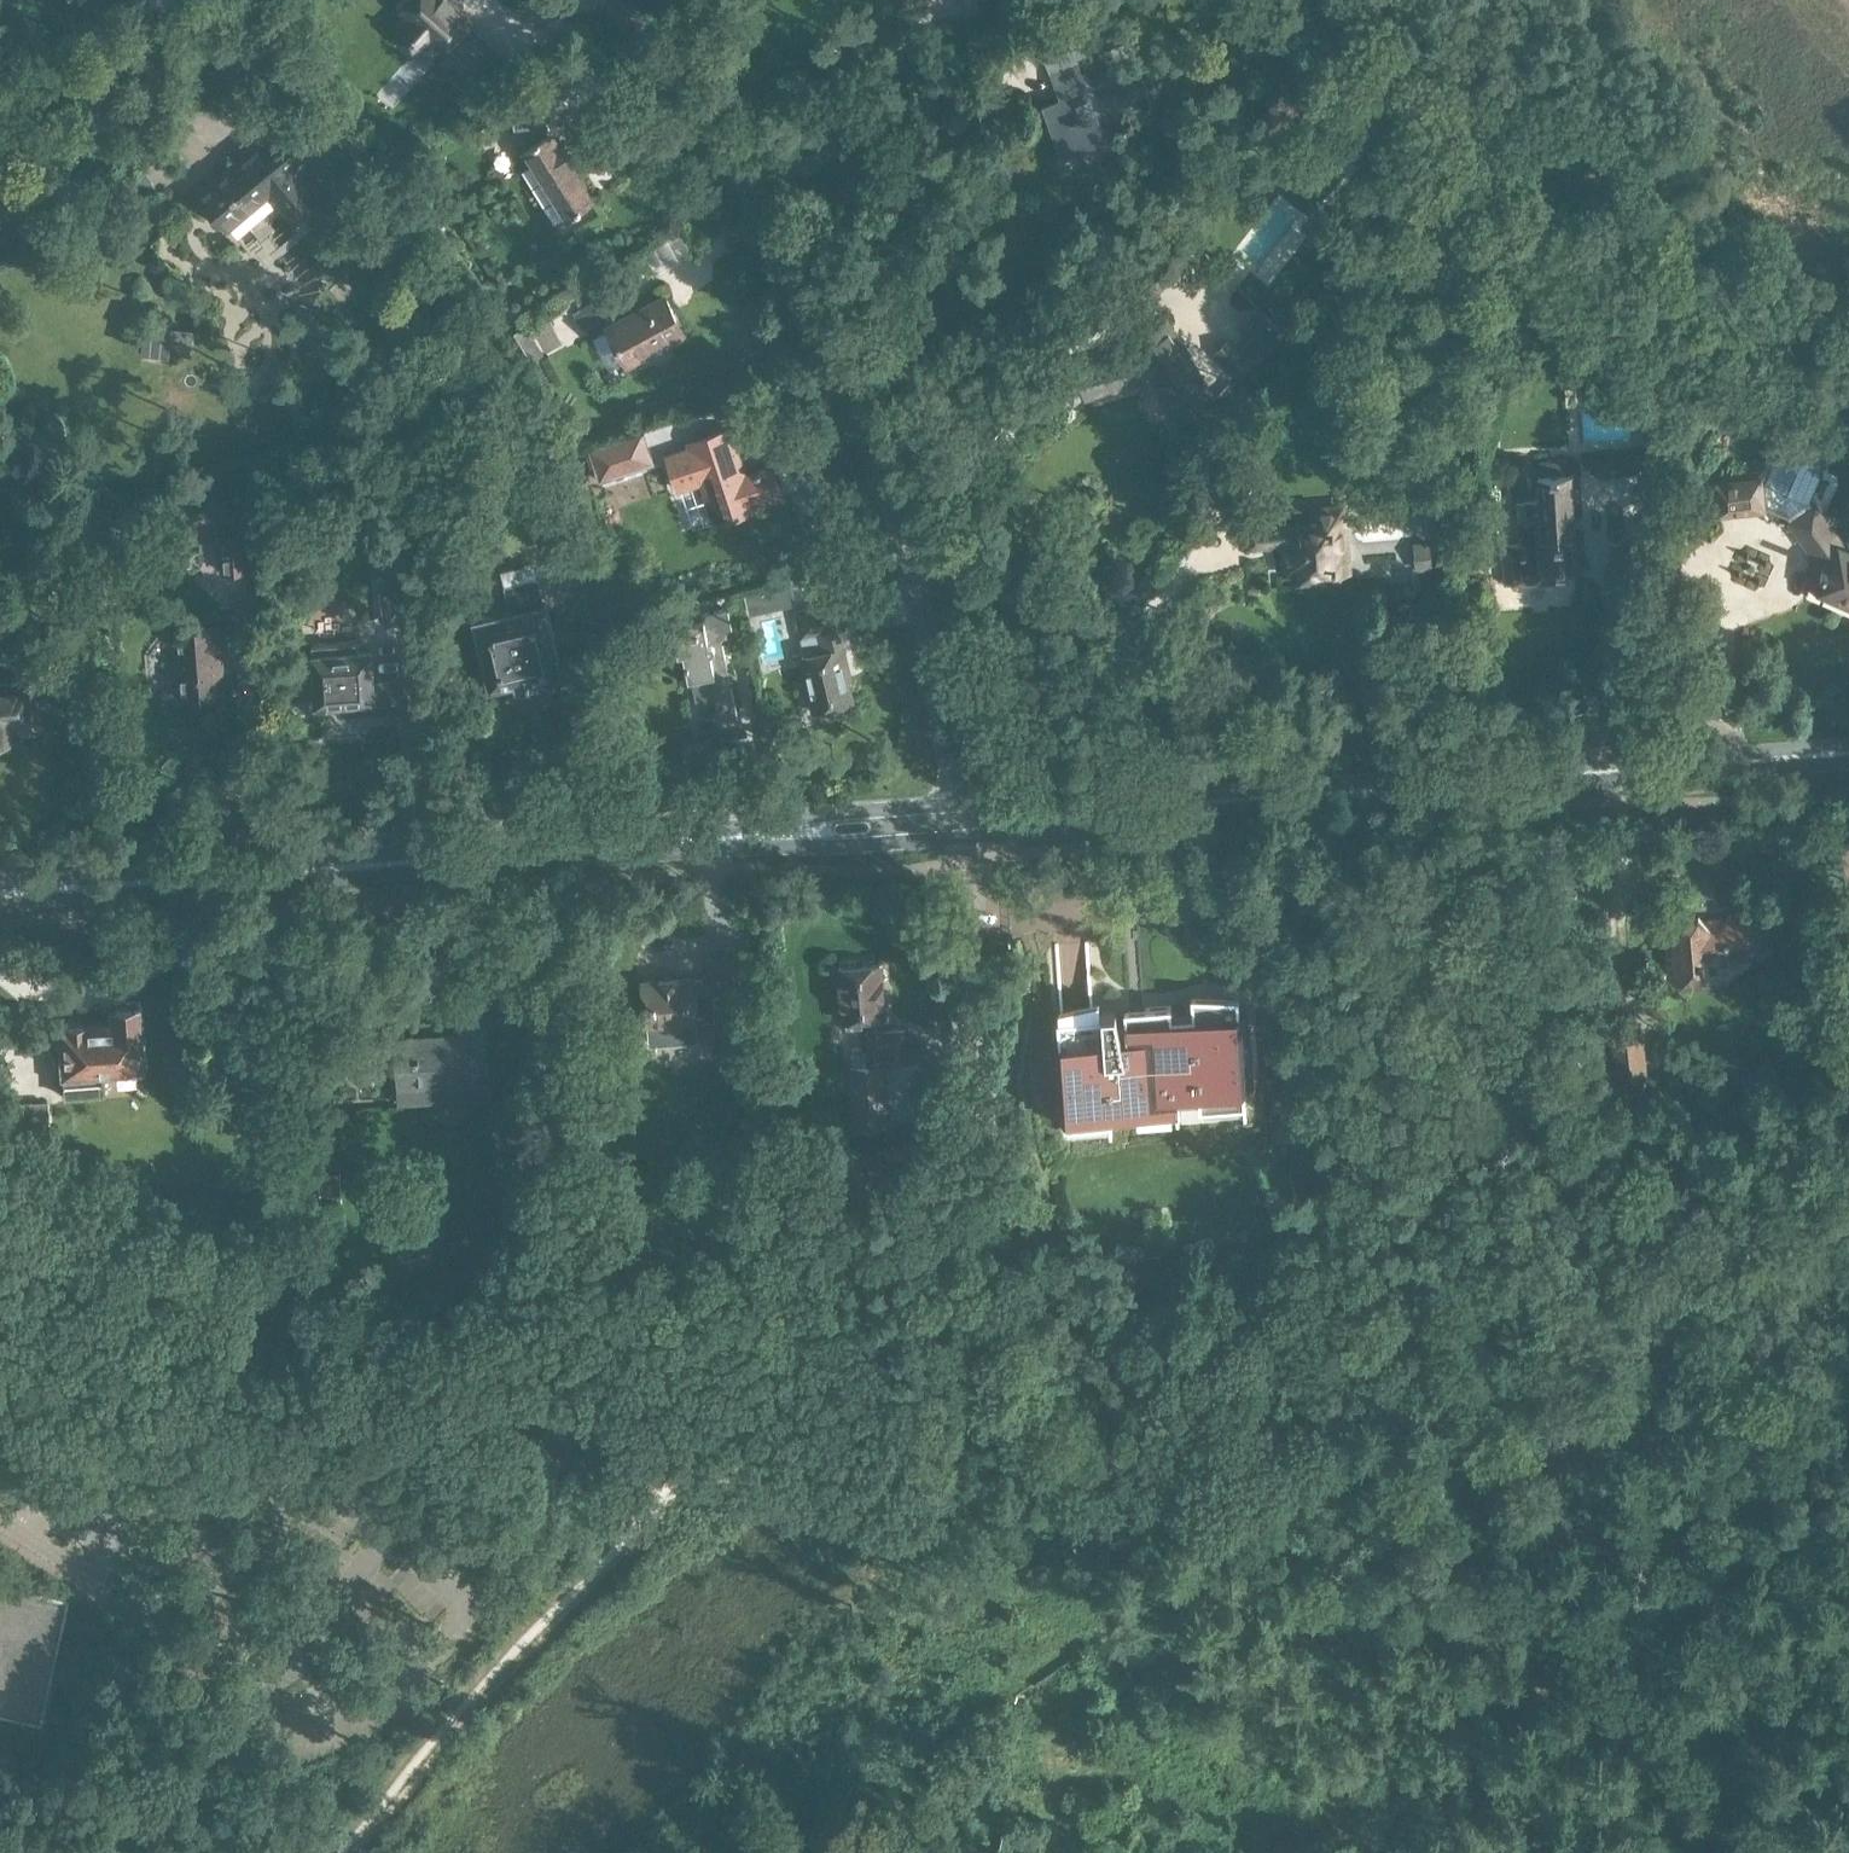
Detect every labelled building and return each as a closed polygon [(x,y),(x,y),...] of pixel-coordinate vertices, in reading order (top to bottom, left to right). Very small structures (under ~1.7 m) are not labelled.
[(395,30),(421,52),(432,41),(440,48),(460,66),(486,36),(472,23),(477,18),(456,0),(405,0),(398,9),(406,17),(395,30)] [(1153,97),(1129,36),(1099,48),(1108,69),(1090,76),(1087,68),(1082,70),(1077,58),(1086,54),(1073,20),(1035,35),(1060,96),(1042,103),(1061,153),(1081,145),(1088,163),(1118,152),(1109,127),(1103,129),(1096,111),(1146,92),(1149,99),(1153,97)] [(550,131),(536,93),(509,103),(525,146),(524,146),(567,215),(593,199),(571,163),(578,158),(567,140),(559,145),(550,131)] [(318,183),(305,167),(315,159),(314,159),(321,153),(315,146),(310,151),(283,118),(197,191),(207,204),(204,205),(215,220),(219,217),(228,228),(271,195),(294,222),(331,192),(321,180),(318,183)] [(1174,243),(1164,253),(1182,270),(1191,260),(1174,243)] [(627,305),(618,288),(576,310),(583,325),(599,317),(606,330),(612,327),(628,359),(632,357),(635,364),(669,346),(665,339),(684,329),(665,293),(653,299),(650,292),(627,305)] [(501,303),(498,327),(505,328),(506,320),(519,322),(521,305),(501,303)] [(1278,308),(1269,316),(1277,325),(1287,317),(1278,308)] [(169,326),(170,313),(137,309),(135,330),(141,331),(138,348),(189,354),(192,328),(169,326)] [(1212,351),(1238,377),(1279,337),(1254,310),(1237,326),(1249,338),(1240,346),(1229,335),(1212,351)] [(548,312),(515,331),(533,363),(546,355),(535,336),(555,325),(548,312)] [(1073,404),(1087,394),(1156,374),(1181,416),(1213,397),(1166,319),(1130,341),(1136,350),(1078,366),(1079,368),(1058,383),(1073,404)] [(1642,417),(1645,455),(1677,453),(1674,415),(1642,417)] [(1184,422),(1176,447),(1197,453),(1204,428),(1184,422)] [(1695,426),(1680,428),(1683,448),(1697,446),(1695,426)] [(744,472),(734,446),(728,428),(688,442),(690,447),(668,454),(679,487),(701,480),(714,521),(754,507),(752,501),(778,492),(768,464),(744,472)] [(643,429),(590,447),(600,479),(653,461),(643,429)] [(1763,480),(1766,505),(1788,515),(1789,517),(1810,503),(1809,501),(1823,472),(1820,445),(1797,435),(1777,450),(1763,480)] [(1428,454),(1391,457),(1393,489),(1396,489),(1398,509),(1429,506),(1428,487),(1430,486),(1428,454)] [(1513,541),(1513,543),(1499,544),(1501,583),(1564,579),(1562,567),(1576,566),(1570,458),(1538,459),(1540,496),(1518,497),(1520,541),(1513,541)] [(1766,505),(1763,480),(1763,474),(1713,479),(1717,515),(1766,510),(1766,505)] [(1848,543),(1815,499),(1810,503),(1789,517),(1786,520),(1815,560),(1804,584),(1848,604),(1848,544),(1848,543)] [(1277,522),(1249,525),(1251,543),(1282,540),(1285,569),(1301,567),(1302,576),(1307,580),(1317,579),(1322,574),(1321,569),(1345,567),(1340,506),(1309,508),(1308,508),(1309,520),(1277,522)] [(218,539),(216,514),(189,516),(191,542),(218,539)] [(248,531),(219,533),(222,572),(251,569),(248,531)] [(505,585),(511,610),(474,619),(489,685),(515,679),(517,687),(537,682),(535,674),(560,669),(545,602),(542,603),(536,578),(505,585)] [(379,588),(385,625),(419,619),(413,582),(379,588)] [(792,582),(780,585),(784,606),(797,603),(792,582)] [(836,599),(794,609),(804,653),(800,654),(811,708),(848,700),(840,665),(844,664),(836,628),(842,627),(836,599)] [(738,716),(719,620),(705,623),(704,617),(690,620),(691,626),(674,630),(679,653),(683,652),(689,678),(705,675),(709,692),(714,691),(720,720),(738,716)] [(216,627),(216,624),(173,628),(177,694),(220,690),(218,656),(242,653),(240,625),(216,627)] [(355,650),(355,640),(309,644),(312,677),(311,677),(313,703),(340,701),(341,715),(359,714),(359,710),(378,708),(378,711),(404,709),(402,680),(371,682),(368,649),(355,650)] [(5,737),(5,728),(25,727),(23,683),(0,684),(0,738),(5,737)] [(1703,954),(1726,952),(1733,959),(1754,957),(1760,952),(1770,939),(1769,937),(1770,937),(1768,919),(1758,910),(1757,911),(1755,910),(1732,912),(1726,918),(1723,916),(1707,917),(1705,920),(1699,914),(1669,916),(1671,933),(1666,939),(1667,957),(1666,957),(1667,976),(1664,973),(1663,974),(1671,982),(1673,981),(1683,981),(1695,980),(1694,977),(1705,976),(1703,954)] [(693,977),(640,981),(644,1023),(647,1023),(649,1043),(698,1040),(696,1019),(715,1018),(713,997),(733,995),(734,995),(739,995),(736,957),(734,957),(733,957),(706,959),(707,978),(693,979),(693,977)] [(836,981),(834,981),(836,1005),(838,1004),(839,1020),(846,1020),(846,1021),(868,1019),(869,1030),(865,1031),(867,1065),(850,1066),(855,1126),(887,1124),(883,1065),(909,1063),(907,1028),(884,1030),(883,1017),(887,1017),(883,961),(835,965),(836,981)] [(1060,1017),(1058,1017),(1065,1125),(1068,1124),(1110,1121),(1110,1130),(1113,1129),(1112,1121),(1112,1105),(1134,1103),(1135,1111),(1177,1108),(1177,1117),(1180,1117),(1179,1107),(1179,1100),(1199,1098),(1200,1107),(1202,1106),(1244,1103),(1245,1112),(1248,1112),(1247,1103),(1239,999),(1239,995),(1192,993),(1193,1002),(1193,1005),(1172,1006),(1172,1004),(1146,1005),(1125,1007),(1126,1019),(1119,1019),(1116,1008),(1102,1009),(1103,1014),(1101,1014),(1099,1000),(1059,1008),(1060,1017)] [(459,1031),(394,1035),(399,1103),(492,1097),(488,1029),(487,1029),(491,1026),(492,1009),(488,1004),(489,996),(462,994),(459,1031)] [(100,1070),(142,1067),(138,1001),(106,1004),(107,1017),(54,1020),(55,1028),(52,1031),(51,1033),(51,1037),(52,1040),(54,1042),(56,1044),(58,1073),(61,1073),(63,1096),(101,1093),(100,1070)] [(1649,1084),(1643,1038),(1610,1042),(1616,1088),(1649,1084)] [(7,1135),(49,1133),(48,1100),(6,1101),(7,1135)] [(40,1723),(48,1688),(61,1631),(68,1599),(0,1583),(0,1714),(40,1723)] [(1005,1815),(998,1852),(1039,1852),(1045,1823),(1005,1815)]
